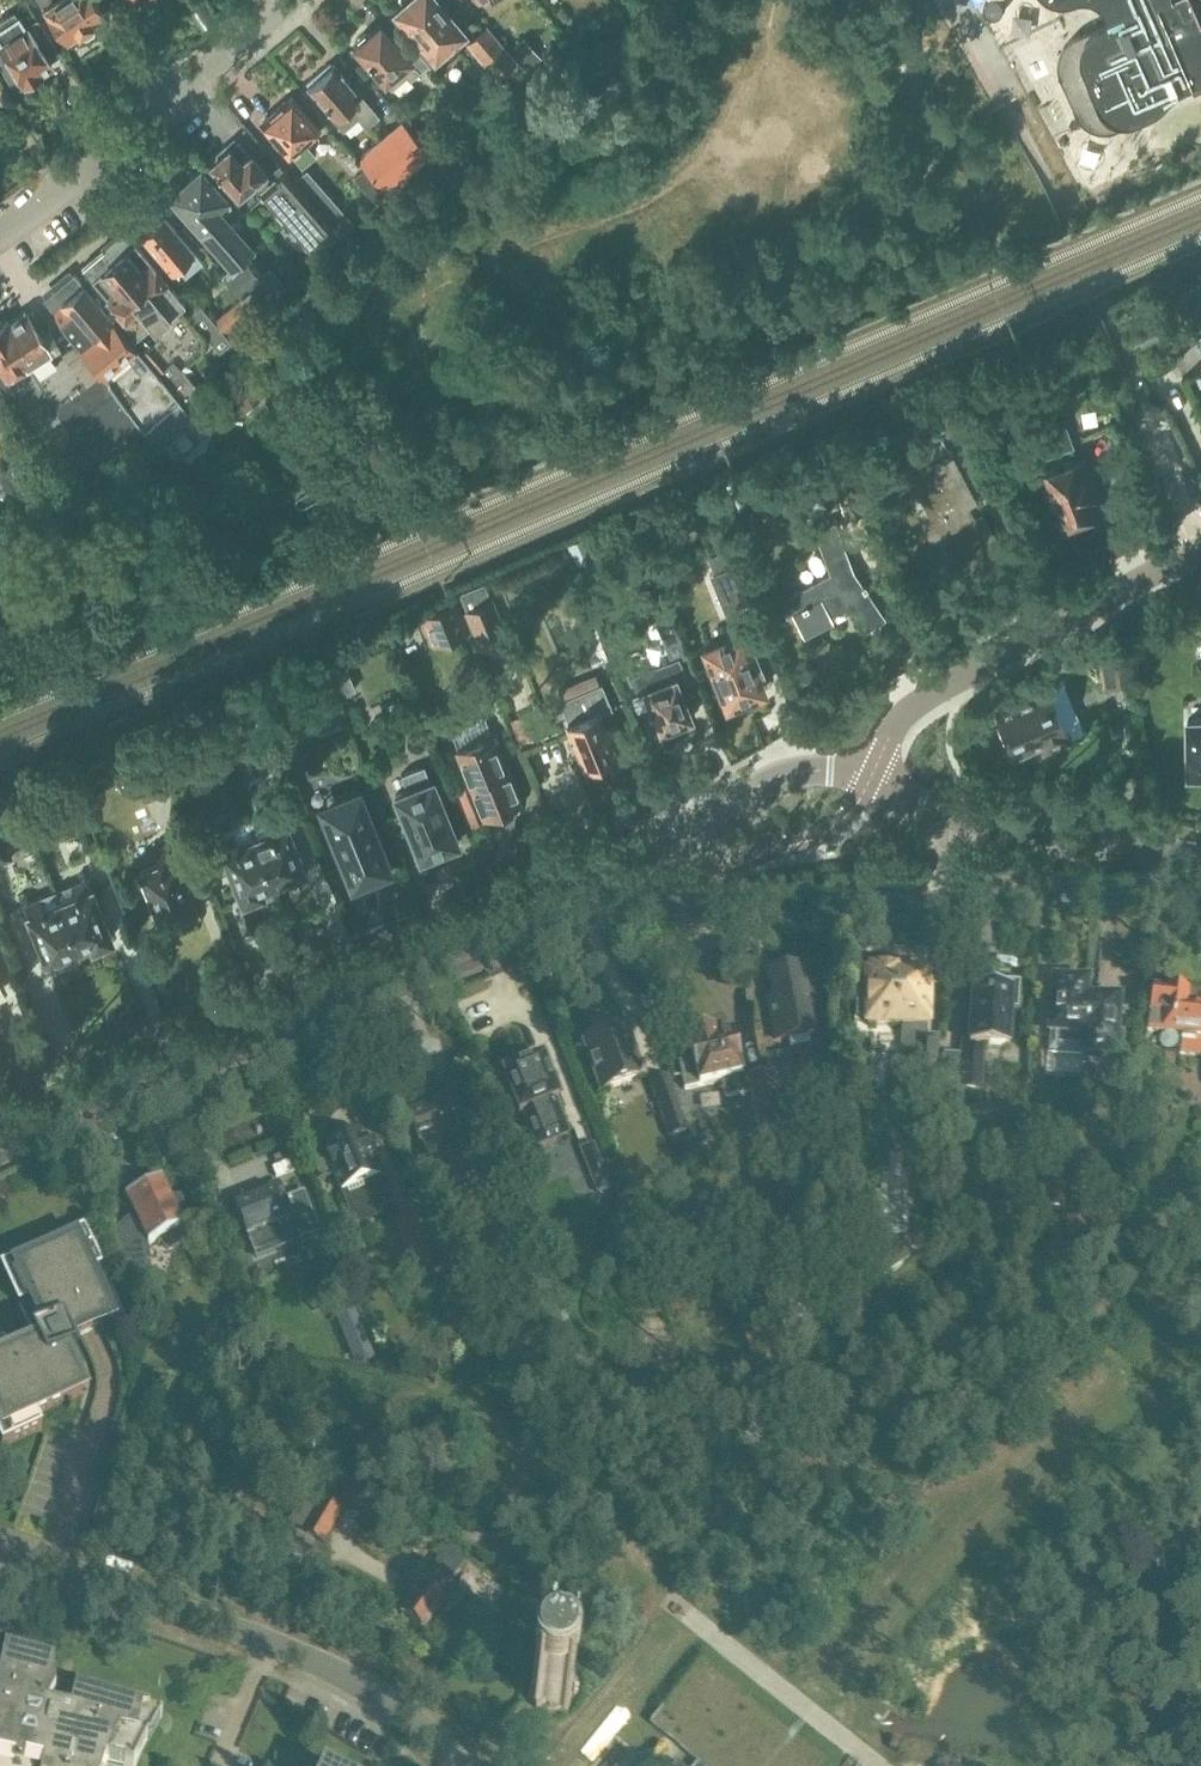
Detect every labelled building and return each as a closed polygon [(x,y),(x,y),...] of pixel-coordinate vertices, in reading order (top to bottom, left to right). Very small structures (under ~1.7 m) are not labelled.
[(43,5),(45,4),(68,39),(79,32),(81,34),(87,35),(95,30),(96,24),(94,22),(105,15),(95,0),(40,0),(43,5)] [(398,10),(443,64),(461,49),(455,43),(466,34),(438,0),(404,0),(406,3),(398,10)] [(1059,57),(1059,62),(1059,66),(1059,70),(1061,75),(1063,79),(1076,110),(1082,119),(1086,123),(1089,125),(1094,128),(1099,129),(1104,129),(1109,129),(1113,128),(1117,127),(1154,111),(1157,110),(1160,108),(1162,106),(1166,103),(1168,101),(1170,97),(1174,93),(1179,89),(1184,87),(1193,83),(1195,87),(1200,85),(1200,0),(1099,0),(1100,0),(1105,6),(1108,13),(1108,17),(1108,21),(1105,23),(1079,34),(1074,36),(1069,40),(1066,43),(1063,48),(1061,52),(1059,57)] [(2,50),(0,51),(0,64),(13,84),(21,78),(25,84),(44,71),(43,69),(52,64),(63,57),(39,20),(27,27),(26,26),(21,19),(20,16),(18,18),(14,13),(0,22),(0,47),(2,50)] [(381,23),(355,45),(387,82),(392,88),(407,75),(410,78),(430,61),(411,39),(401,47),(381,23)] [(468,44),(495,77),(517,59),(490,26),(468,44)] [(379,116),(334,63),(308,85),(345,128),(359,117),(367,126),(379,116)] [(263,122),(291,155),(293,154),(303,166),(317,154),(307,142),(320,131),(292,97),(263,122)] [(402,120),(358,157),(366,167),(387,191),(431,152),(402,120)] [(58,128),(45,137),(53,150),(66,141),(58,128)] [(244,209),(260,194),(315,256),(341,233),(315,204),(316,203),(296,178),(294,180),(282,166),(281,167),(284,171),(274,180),(251,154),(250,155),(238,141),(230,148),(230,147),(211,163),(238,194),(234,197),(244,209)] [(223,271),(234,283),(256,309),(286,283),(287,284),(288,284),(269,262),(268,263),(253,247),(255,245),(221,206),(229,199),(201,167),(171,194),(232,264),(223,271)] [(375,201),(387,191),(366,167),(354,176),(375,201)] [(316,203),(342,232),(351,222),(326,194),(328,192),(307,168),(296,178),(316,203)] [(143,235),(182,281),(203,263),(163,215),(142,233),(143,235)] [(125,229),(102,248),(195,357),(213,342),(220,350),(232,340),(182,281),(143,235),(136,242),(125,229)] [(83,283),(180,396),(187,406),(204,392),(195,382),(194,382),(182,368),(195,357),(102,248),(81,265),(90,276),(83,283)] [(69,330),(93,361),(133,413),(144,426),(180,396),(83,283),(74,272),(43,298),(65,333),(69,330)] [(66,421),(69,418),(86,442),(133,413),(93,361),(69,330),(65,333),(51,342),(43,329),(40,331),(27,311),(9,322),(8,320),(4,323),(0,316),(0,385),(17,411),(25,406),(43,435),(66,421)] [(251,350),(275,330),(262,315),(239,335),(251,350)] [(229,395),(246,413),(263,396),(246,379),(229,395)] [(1066,423),(1028,439),(1037,461),(1075,446),(1066,423)] [(932,460),(897,478),(907,497),(917,491),(932,520),(923,524),(934,545),(944,540),(959,568),(999,547),(982,514),(976,517),(970,505),(978,501),(944,437),(925,447),(932,460)] [(45,486),(26,451),(0,465),(0,511),(45,486)] [(1042,471),(1061,520),(1066,518),(1068,523),(1097,512),(1089,490),(1076,458),(1042,471)] [(779,600),(787,615),(793,612),(805,635),(834,619),(832,616),(829,611),(848,601),(851,606),(867,630),(887,616),(854,570),(836,520),(814,528),(830,572),(779,600)] [(711,572),(726,612),(750,603),(735,563),(711,572)] [(459,593),(467,610),(464,611),(481,650),(511,638),(494,599),(492,600),(485,582),(459,593)] [(427,607),(429,613),(420,617),(433,646),(471,629),(458,602),(458,601),(455,594),(427,607)] [(659,625),(673,658),(632,675),(639,693),(646,690),(662,729),(693,717),(676,677),(685,674),(679,658),(687,655),(672,619),(659,625)] [(752,647),(744,627),(704,643),(728,702),(763,688),(755,668),(759,667),(751,647),(752,647)] [(1116,658),(1099,660),(1104,689),(1120,686),(1116,658)] [(331,667),(342,694),(357,688),(346,661),(331,667)] [(296,677),(311,709),(338,697),(323,665),(296,677)] [(563,705),(561,706),(585,764),(628,747),(619,725),(609,729),(602,713),(613,708),(603,682),(599,684),(595,673),(557,689),(563,705)] [(1031,750),(1033,745),(1041,741),(1044,748),(1069,737),(1047,688),(1025,699),(1025,700),(996,713),(1014,753),(1018,751),(1023,754),(1031,750)] [(537,739),(526,713),(510,719),(521,746),(537,739)] [(1200,774),(1200,719),(1189,719),(1191,774),(1200,774)] [(510,768),(508,769),(496,737),(459,752),(484,817),(508,807),(514,810),(519,808),(521,802),(516,788),(518,787),(510,768)] [(403,773),(409,789),(396,794),(421,858),(459,843),(434,779),(432,780),(426,764),(403,773)] [(162,793),(153,771),(135,778),(144,800),(162,793)] [(335,799),(338,807),(323,813),(352,885),(392,869),(360,789),(335,799)] [(48,809),(60,839),(77,832),(65,802),(48,809)] [(266,821),(271,833),(256,840),(273,883),(288,877),(295,880),(298,880),(301,880),(303,878),(304,876),(304,870),(279,808),(274,810),(277,816),(266,821)] [(222,831),(218,833),(245,900),(262,893),(261,889),(273,883),(256,840),(241,846),(236,833),(225,837),(222,831)] [(6,836),(0,839),(0,864),(14,858),(6,836)] [(153,849),(158,861),(141,867),(162,921),(195,908),(173,853),(172,853),(168,843),(153,849)] [(54,891),(59,900),(60,900),(79,947),(92,942),(94,946),(112,939),(90,886),(84,871),(79,873),(81,879),(54,891)] [(22,897),(48,960),(52,962),(55,963),(58,963),(60,961),(62,959),(63,953),(79,947),(60,900),(59,900),(44,906),(40,896),(30,900),(27,894),(22,897)] [(770,979),(776,1009),(770,1010),(777,1044),(817,1036),(813,1015),(816,1015),(807,971),(770,979)] [(904,1030),(904,1063),(917,1063),(917,1102),(937,1102),(938,1043),(918,1043),(918,1030),(928,1030),(928,978),(895,977),(895,974),(871,973),(870,977),(867,978),(867,1030),(904,1030)] [(1081,1064),(1086,985),(1053,983),(1050,1036),(1052,1036),(1051,1052),(1081,1054),(1081,1064)] [(971,990),(970,1009),(964,1009),(961,1056),(944,1055),(942,1092),(982,1094),(985,1048),(1012,1049),(1014,1012),(1019,1012),(1020,985),(993,984),(993,991),(971,990)] [(1087,985),(1086,985),(1081,1064),(1115,1066),(1115,1058),(1122,1058),(1124,1036),(1117,1036),(1119,1006),(1086,1004),(1087,985)] [(1146,1049),(1181,1053),(1200,1055),(1200,1009),(1187,1008),(1188,994),(1153,990),(1147,1034),(1146,1049)] [(646,1078),(628,1027),(583,1043),(601,1094),(646,1078)] [(747,1095),(747,1094),(752,1093),(760,1136),(780,1132),(772,1092),(771,1092),(767,1072),(742,1077),(731,1030),(715,1034),(714,1031),(688,1038),(694,1062),(678,1065),(684,1092),(722,1084),(726,1099),(747,1095)] [(791,1052),(764,1057),(767,1072),(771,1092),(772,1092),(797,1086),(791,1052)] [(556,1097),(539,1055),(499,1071),(516,1113),(520,1111),(534,1148),(569,1134),(554,1097),(556,1097)] [(669,1139),(689,1132),(670,1077),(650,1084),(669,1139)] [(454,1096),(409,1114),(420,1141),(418,1142),(429,1171),(451,1162),(458,1182),(494,1168),(484,1141),(469,1146),(462,1127),(465,1126),(454,1096)] [(370,1157),(361,1136),(310,1157),(320,1183),(335,1177),(352,1221),(351,1222),(353,1228),(382,1216),(380,1210),(393,1205),(375,1156),(370,1157)] [(593,1143),(578,1149),(596,1194),(611,1189),(593,1143)] [(160,1183),(128,1198),(136,1214),(115,1231),(129,1276),(149,1273),(147,1261),(151,1260),(149,1243),(158,1239),(169,1253),(197,1230),(182,1197),(168,1200),(160,1183)] [(257,1200),(235,1209),(248,1239),(249,1239),(258,1260),(304,1241),(322,1234),(305,1195),(288,1202),(280,1184),(255,1194),(257,1200)] [(1034,1211),(1034,1188),(1020,1188),(1019,1210),(1034,1211)] [(396,1224),(412,1270),(432,1263),(437,1278),(449,1274),(429,1226),(425,1216),(414,1220),(413,1218),(396,1224)] [(24,1255),(1,1266),(38,1347),(10,1360),(4,1346),(0,1348),(0,1443),(3,1449),(43,1431),(36,1417),(83,1396),(65,1357),(79,1351),(73,1337),(91,1329),(111,1320),(90,1273),(104,1267),(86,1227),(24,1255)] [(358,1482),(340,1471),(304,1534),(324,1545),(344,1511),(342,1510),(358,1482)] [(108,1513),(98,1510),(94,1520),(105,1524),(108,1513)] [(408,1599),(413,1603),(402,1617),(424,1633),(435,1619),(439,1622),(450,1608),(438,1599),(465,1564),(446,1549),(408,1599)] [(652,1724),(699,1761),(695,1765),(824,1765),(829,1760),(702,1660),(652,1724)] [(148,1744),(150,1744),(162,1723),(92,1708),(76,1699),(71,1720),(48,1715),(54,1701),(54,1673),(5,1663),(0,1682),(0,1765),(136,1765),(148,1744)] [(530,1688),(530,1692),(531,1696),(532,1699),(534,1702),(536,1704),(539,1706),(542,1708),(545,1710),(549,1711),(552,1711),(556,1711),(559,1710),(562,1708),(565,1707),(568,1704),(571,1701),(572,1698),(574,1695),(574,1692),(575,1688),(574,1685),(574,1682),(573,1679),(575,1675),(569,1669),(566,1671),(563,1669),(559,1667),(556,1666),(552,1666),(549,1666),(545,1667),(542,1669),(539,1670),(537,1672),(534,1675),(532,1678),(531,1681),(530,1685),(530,1688)] [(532,1699),(531,1702),(535,1708),(539,1706),(536,1704),(534,1702),(532,1699)] [(562,1708),(566,1710),(572,1705),(571,1701),(568,1704),(565,1707),(562,1708)]
